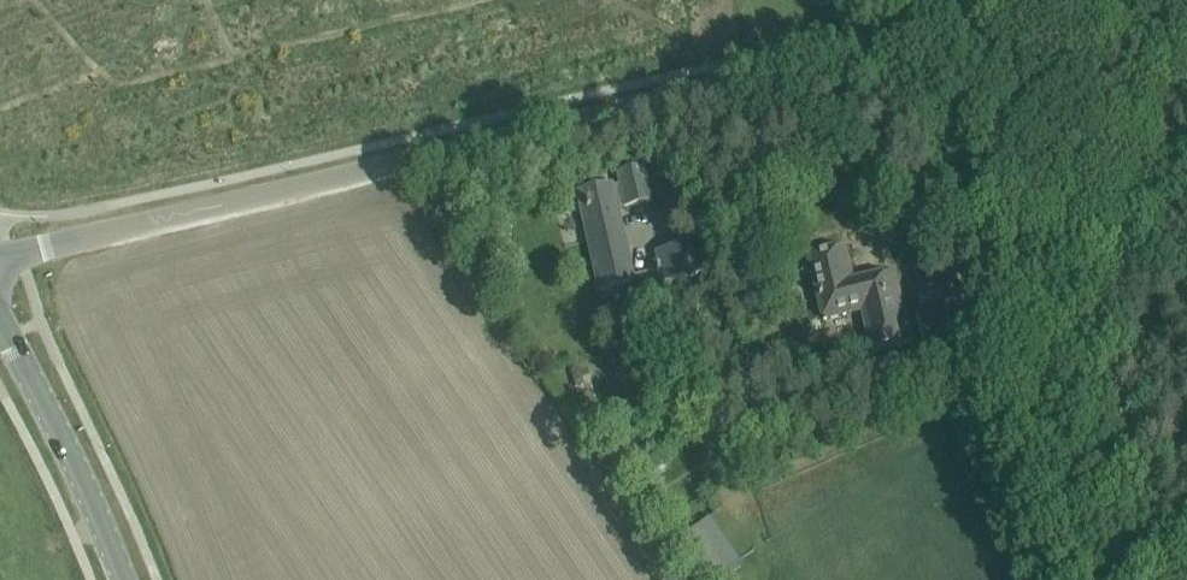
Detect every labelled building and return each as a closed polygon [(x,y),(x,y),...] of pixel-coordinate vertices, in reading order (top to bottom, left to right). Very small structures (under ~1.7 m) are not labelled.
[(598,292),(610,289),(613,300),(671,287),(670,282),(700,274),(706,296),(736,288),(730,266),(708,272),(701,242),(678,247),(654,253),(658,270),(634,275),(618,207),(623,206),(623,208),(652,201),(644,166),(616,173),(619,185),(614,186),(613,183),(575,192),(598,292)] [(870,309),(880,350),(910,342),(892,272),(852,282),(844,247),(808,255),(815,286),(814,287),(822,321),(870,309)] [(915,309),(922,339),(951,332),(943,302),(915,309)] [(711,574),(737,562),(715,516),(689,528),(711,574)]
